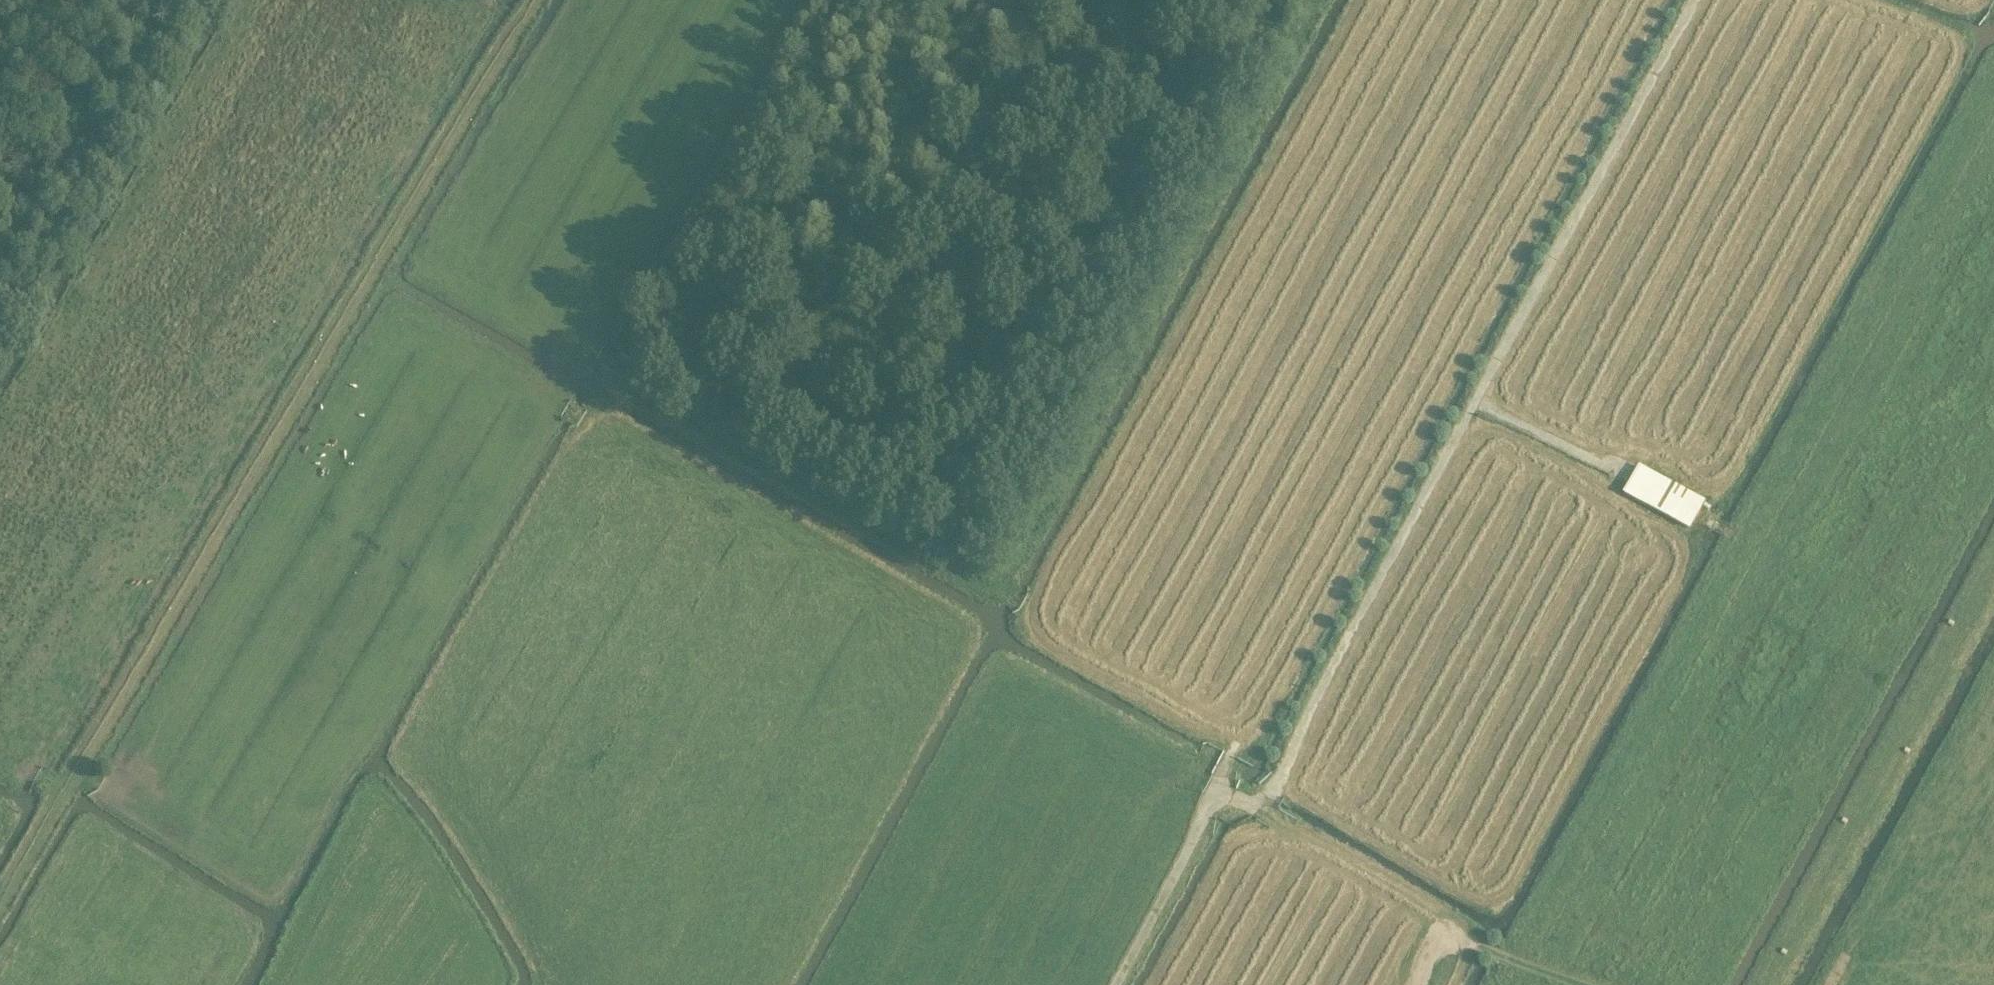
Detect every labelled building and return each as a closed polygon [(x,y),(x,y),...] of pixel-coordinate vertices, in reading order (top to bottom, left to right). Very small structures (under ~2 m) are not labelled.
[(1693,528),(1708,498),(1640,464),(1625,494),(1693,528)]
